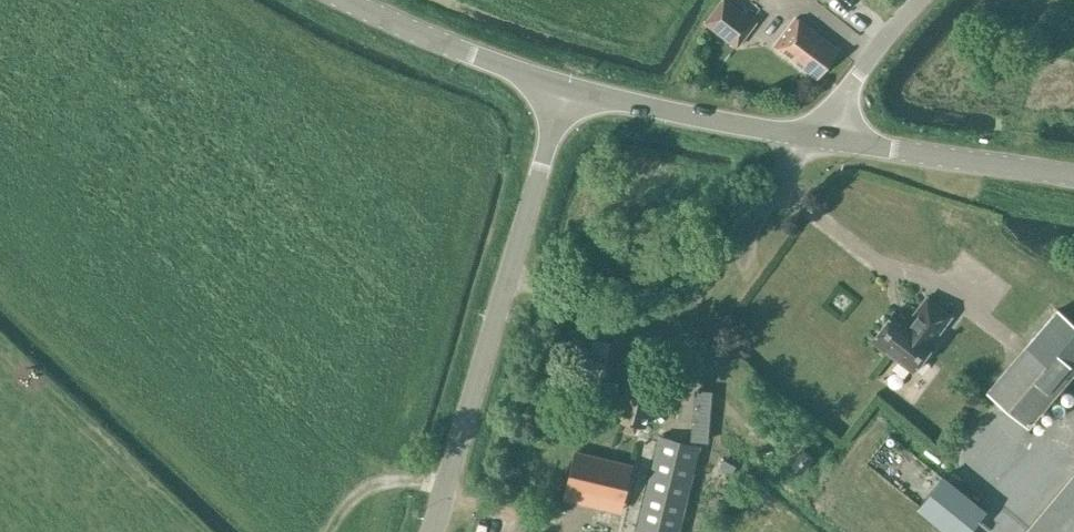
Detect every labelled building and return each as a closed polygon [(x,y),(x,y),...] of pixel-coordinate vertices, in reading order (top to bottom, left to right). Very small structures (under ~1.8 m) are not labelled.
[(705,23),(737,47),(756,22),(727,0),(723,0),(705,23)] [(796,19),(775,47),(794,62),(798,58),(820,75),(838,52),(796,19)] [(893,313),(886,322),(872,342),(912,372),(934,344),(932,343),(951,318),(926,299),(907,324),(893,313)] [(1028,346),(1008,369),(988,392),(1027,426),(1067,380),(1028,346)] [(646,425),(654,393),(627,386),(619,418),(646,425)] [(662,437),(637,531),(680,531),(701,447),(662,437)] [(803,449),(790,463),(791,464),(799,471),(811,456),(803,449)] [(583,451),(570,501),(624,515),(631,485),(637,464),(583,451)] [(1026,531),(1073,531),(1073,476),(1026,531)]
